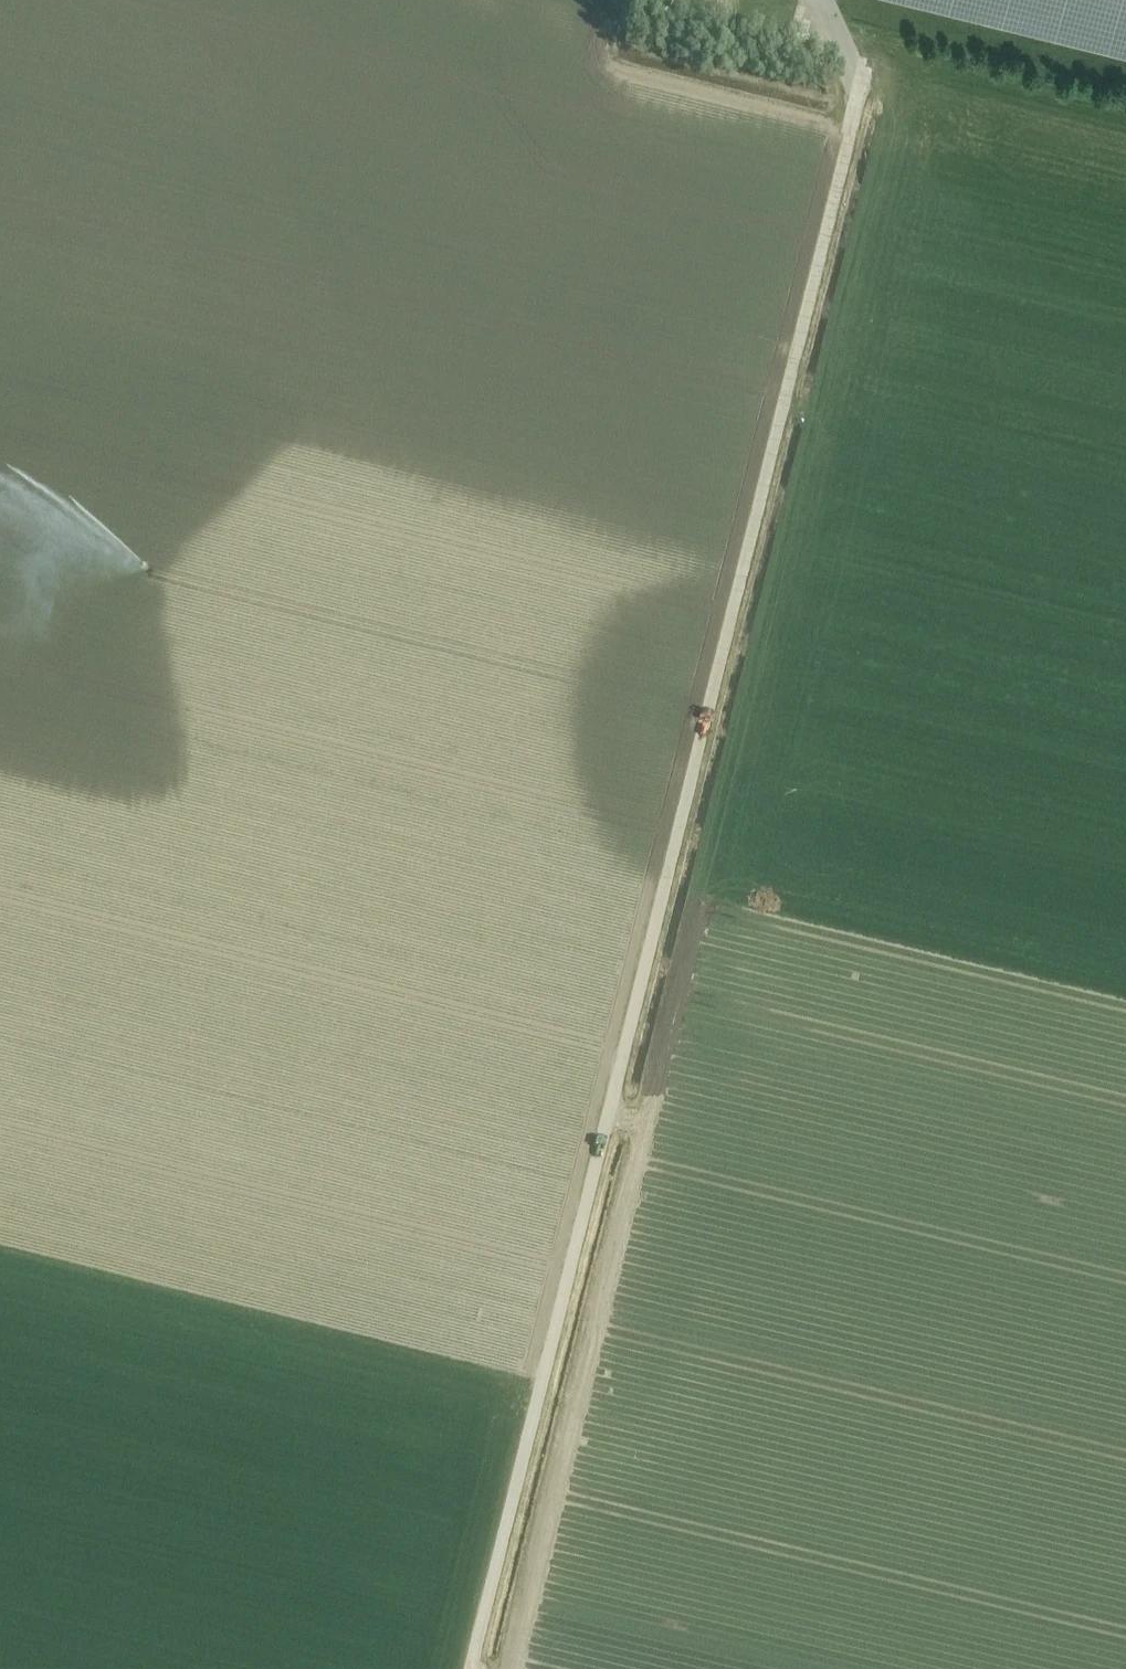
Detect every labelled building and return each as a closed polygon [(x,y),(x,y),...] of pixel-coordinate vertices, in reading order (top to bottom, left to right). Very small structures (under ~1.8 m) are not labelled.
[(1125,55),(1125,0),(905,0),(1125,55)]
